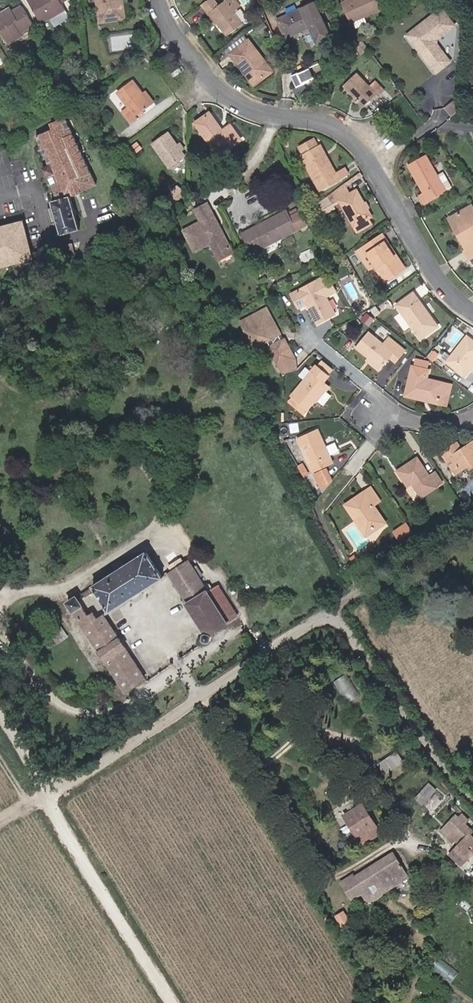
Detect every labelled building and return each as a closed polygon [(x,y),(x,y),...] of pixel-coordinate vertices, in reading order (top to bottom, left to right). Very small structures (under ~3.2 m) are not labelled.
[(60,5),(66,0),(26,0),(25,0),(39,24),(49,18),(53,25),(67,17),(60,5)] [(123,17),(121,0),(96,0),(99,20),(123,17)] [(217,25),(226,37),(243,26),(234,14),(241,9),(234,0),(226,0),(225,1),(226,3),(218,10),(212,1),(201,9),(207,17),(210,15),(217,25)] [(346,1),(347,4),(340,8),(347,25),(380,12),(375,0),(348,0),(346,1)] [(21,7),(12,13),(9,15),(6,12),(0,15),(0,30),(9,45),(22,37),(21,34),(34,27),(21,7)] [(314,7),(278,23),(285,41),(309,30),(316,47),(329,41),(314,7)] [(440,14),(413,37),(419,43),(412,48),(437,78),(450,66),(436,50),(437,44),(453,31),(440,14)] [(210,15),(207,17),(214,27),(217,25),(210,15)] [(407,42),(412,48),(419,43),(413,37),(407,42)] [(228,56),(241,73),(243,72),(252,84),(269,72),(248,42),(228,56)] [(145,52),(148,56),(152,52),(153,52),(150,48),(145,52)] [(83,60),(82,51),(74,52),(74,62),(83,60)] [(145,59),(151,68),(159,62),(152,52),(148,56),(145,59)] [(243,72),(241,73),(252,88),(272,75),(269,72),(252,84),(243,72)] [(91,73),(91,82),(100,82),(100,73),(91,73)] [(287,78),(292,90),(298,88),(300,91),(306,88),(300,73),(298,74),(287,78)] [(342,93),(354,105),(351,107),(360,115),(376,100),(356,79),(342,93)] [(151,107),(142,94),(132,81),(117,92),(128,107),(121,112),(131,126),(140,120),(138,117),(151,107)] [(145,93),(142,94),(151,107),(154,106),(145,93)] [(463,115),(462,105),(449,116),(455,122),(463,115)] [(194,123),(217,155),(239,139),(229,124),(221,130),(209,113),(194,123)] [(62,237),(81,231),(71,198),(96,185),(66,120),(61,120),(52,124),(55,129),(37,137),(50,166),(42,170),(46,179),(49,178),(58,201),(52,204),(62,237)] [(180,153),(177,149),(168,135),(152,146),(168,170),(184,159),(180,153)] [(300,149),(303,155),(316,149),(313,142),(300,149)] [(316,149),(303,155),(300,157),(320,194),(350,177),(348,173),(336,179),(319,147),(316,149)] [(444,193),(425,158),(407,167),(427,202),(444,193)] [(254,187),(259,195),(265,191),(261,184),(254,187)] [(351,197),(345,186),(326,199),(331,209),(340,205),(354,231),(368,224),(372,221),(358,193),(351,197)] [(232,255),(218,231),(216,232),(215,230),(216,226),(206,207),(194,214),(200,225),(183,234),(194,254),(209,246),(218,262),(232,255)] [(456,238),(465,253),(464,254),(468,261),(472,258),(472,212),(470,208),(452,219),(461,235),(456,238)] [(251,257),(296,233),(307,228),(301,217),(290,222),(286,215),(241,239),(251,257)] [(447,222),(456,238),(461,235),(452,219),(447,222)] [(36,260),(27,220),(0,227),(0,268),(36,260)] [(371,229),(368,224),(354,231),(357,237),(371,229)] [(385,240),(383,242),(389,251),(391,249),(385,240)] [(389,251),(383,242),(359,257),(372,277),(378,273),(387,287),(405,275),(397,264),(399,262),(391,249),(389,251)] [(397,264),(405,275),(407,274),(399,262),(397,264)] [(309,311),(313,308),(315,312),(311,315),(320,331),(339,321),(330,303),(340,298),(329,279),(292,299),(301,315),(309,311)] [(374,302),(379,308),(387,302),(383,296),(374,302)] [(440,330),(415,297),(399,309),(423,342),(440,330)] [(242,327),(256,354),(283,340),(269,313),(242,327)] [(359,350),(372,360),(385,370),(392,361),(397,365),(406,355),(390,341),(386,346),(371,334),(359,350)] [(449,364),(466,378),(471,371),(472,371),(472,370),(472,342),(469,339),(449,364)] [(382,374),(385,370),(372,360),(369,364),(382,374)] [(417,370),(415,369),(410,398),(425,402),(426,399),(443,402),(447,384),(429,379),(430,372),(432,364),(419,361),(417,370)] [(320,404),(328,395),(325,392),(329,387),(327,385),(333,379),(338,374),(326,363),(321,369),(293,398),(301,406),(308,412),(318,402),(320,404)] [(451,407),(456,386),(447,384),(443,402),(442,406),(451,407)] [(328,395),(320,404),(325,409),(333,400),(328,395)] [(304,415),(308,412),(301,406),(298,410),(304,415)] [(316,480),(328,473),(326,468),(332,464),(314,432),(295,442),(316,480)] [(453,453),(464,446),(458,438),(442,450),(457,472),(462,469),(453,453)] [(464,446),(453,453),(462,469),(470,463),(472,461),(472,440),(464,446)] [(429,474),(417,457),(400,469),(409,483),(414,480),(423,494),(443,481),(436,469),(429,474)] [(316,480),(325,494),(334,483),(328,473),(316,480)] [(372,486),(366,490),(374,504),(380,499),(372,486)] [(374,504),(366,490),(345,503),(355,520),(358,518),(366,530),(384,519),(374,504)] [(384,519),(366,530),(369,534),(386,523),(384,519)] [(396,530),(402,537),(415,530),(409,520),(396,530)] [(148,553),(94,587),(109,612),(164,578),(148,553)] [(206,641),(211,642),(212,638),(212,635),(213,635),(240,616),(220,586),(210,592),(189,561),(186,563),(182,558),(169,567),(172,572),(169,574),(208,633),(205,634),(204,639),(206,641)] [(67,603),(126,693),(147,680),(104,615),(97,619),(93,613),(87,616),(81,607),(83,606),(77,597),(76,597),(67,603)] [(348,672),(335,680),(349,702),(361,694),(348,672)] [(387,772),(407,761),(401,750),(381,761),(387,772)] [(431,781),(417,797),(426,804),(440,788),(431,781)] [(344,811),(357,832),(374,822),(361,801),(344,811)] [(447,837),(451,834),(453,831),(462,841),(460,843),(452,851),(467,865),(472,859),(472,838),(469,834),(472,831),(457,815),(441,831),(447,837)] [(451,834),(460,843),(462,841),(453,831),(451,834)] [(393,852),(354,876),(366,895),(405,871),(393,852)] [(347,909),(338,913),(343,926),(353,922),(347,909)]
